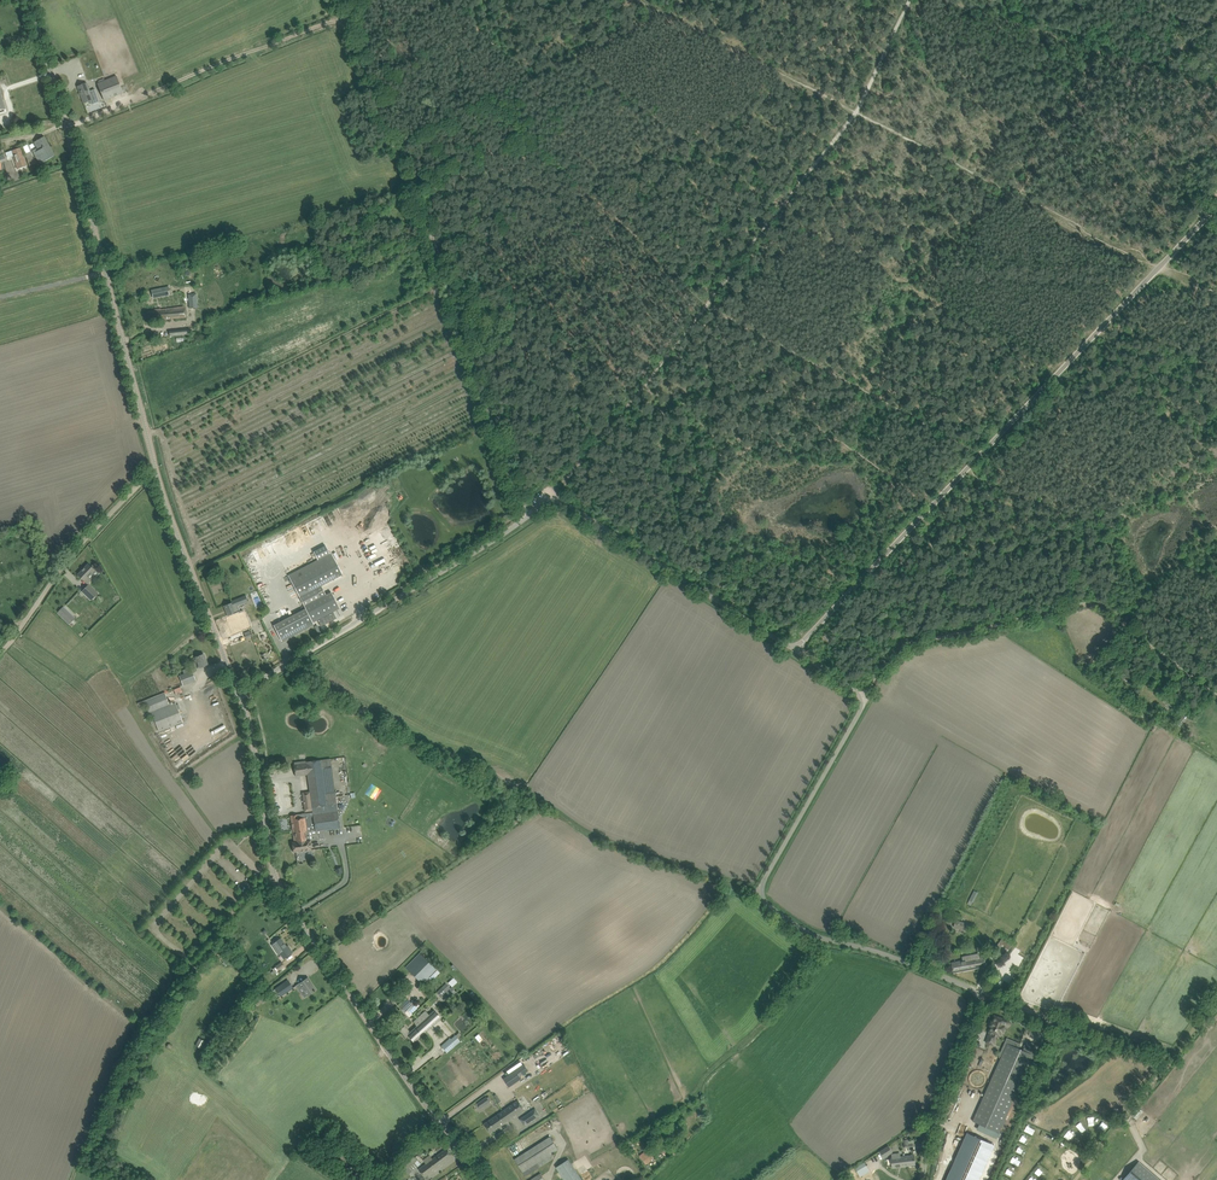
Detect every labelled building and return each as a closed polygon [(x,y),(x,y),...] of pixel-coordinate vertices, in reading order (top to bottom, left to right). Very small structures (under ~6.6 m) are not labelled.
[(95,51),(72,59),(75,67),(93,61),(91,57),(97,55),(95,51)] [(97,83),(102,95),(104,100),(123,93),(116,76),(97,83)] [(77,86),(81,96),(82,96),(85,103),(88,102),(88,103),(89,103),(90,103),(92,103),(92,104),(99,102),(97,95),(92,97),(87,83),(77,86)] [(44,136),(34,142),(38,148),(33,151),(40,164),(55,155),(44,136)] [(28,154),(32,151),(28,145),(24,147),(28,154)] [(7,158),(13,156),(18,169),(27,166),(20,147),(6,153),(7,158)] [(197,296),(188,297),(189,309),(198,308),(197,296)] [(148,321),(154,320),(186,316),(185,306),(159,310),(158,309),(154,309),(154,310),(147,311),(148,321)] [(383,538),(391,535),(388,527),(380,530),(383,538)] [(306,608),(273,625),(281,639),(282,641),(314,625),(313,622),(340,608),(331,592),(326,595),(321,597),(316,588),(321,586),(343,574),(331,553),(288,575),(299,597),(306,608)] [(382,553),(370,559),(371,563),(383,556),(382,553)] [(82,571),(78,575),(82,579),(87,583),(90,579),(89,578),(97,570),(92,566),(91,567),(88,564),(84,568),(83,568),(82,570),(82,571)] [(98,593),(89,584),(82,591),(91,600),(98,593)] [(75,619),(67,611),(63,607),(58,613),(69,624),(75,619)] [(228,615),(233,630),(244,625),(243,621),(247,619),(244,613),(240,615),(239,611),(228,615)] [(196,657),(190,659),(191,664),(198,662),(200,667),(208,664),(204,654),(196,657)] [(1102,669),(1105,666),(1100,660),(1097,663),(1091,670),(1095,675),(1102,669)] [(316,675),(320,668),(314,664),(310,671),(316,675)] [(179,676),(183,685),(196,680),(192,671),(179,676)] [(165,693),(144,701),(146,706),(149,713),(151,712),(159,731),(174,725),(184,722),(181,715),(176,702),(169,705),(165,693)] [(1190,720),(1183,715),(1179,721),(1185,726),(1190,720)] [(379,731),(376,736),(387,743),(390,738),(379,731)] [(332,767),(331,759),(321,760),(306,762),(306,763),(300,764),(300,761),(294,762),(294,765),(294,766),(295,776),(307,774),(310,793),(313,812),(304,814),(291,816),(293,833),(294,842),(292,842),(294,852),(300,851),(312,850),(310,840),(326,838),(325,830),(340,828),(336,800),(335,800),(334,793),(325,794),(322,768),(332,767)] [(349,784),(350,792),(362,791),(361,788),(361,783),(349,784)] [(366,794),(377,798),(379,792),(369,788),(366,794)] [(350,792),(334,793),(335,800),(336,800),(340,828),(345,828),(344,817),(351,799),(350,792)] [(310,793),(300,794),(304,814),(313,812),(310,793)] [(442,799),(437,804),(441,808),(446,803),(442,799)] [(427,815),(424,819),(432,824),(435,820),(427,815)] [(291,816),(274,818),(277,836),(293,833),(291,816)] [(331,857),(335,869),(344,866),(340,855),(331,857)] [(942,921),(946,927),(952,924),(948,917),(942,921)] [(953,927),(965,930),(967,923),(955,920),(953,927)] [(1002,937),(999,942),(1006,947),(1006,948),(1009,950),(1013,944),(1002,937)] [(274,943),(272,945),(279,954),(280,953),(284,958),(292,952),(290,948),(288,949),(280,938),(273,943),(274,943)] [(246,953),(251,957),(255,952),(249,948),(246,953)] [(437,970),(419,953),(405,967),(422,984),(437,970)] [(952,963),(952,966),(953,972),(986,966),(984,957),(976,958),(975,955),(967,956),(968,960),(952,963)] [(282,962),(273,968),(274,970),(275,972),(285,966),(282,962)] [(448,982),(449,982),(452,986),(458,981),(454,977),(448,982)] [(311,985),(307,978),(302,982),(299,983),(305,991),(301,994),(304,998),(316,990),(313,984),(311,985)] [(288,980),(275,988),(281,997),(294,988),(288,980)] [(446,983),(436,992),(440,996),(445,991),(451,997),(456,992),(451,987),(450,988),(446,983)] [(404,1012),(412,1004),(407,999),(399,1007),(404,1012)] [(408,1010),(412,1013),(417,1008),(414,1005),(408,1010)] [(429,1015),(426,1011),(413,1022),(417,1026),(410,1032),(405,1026),(404,1026),(400,1030),(406,1037),(407,1035),(414,1042),(418,1038),(441,1017),(434,1010),(429,1015)] [(986,1042),(994,1045),(997,1034),(1000,1035),(1001,1032),(1000,1032),(1002,1025),(1006,1026),(1007,1026),(1008,1026),(1009,1025),(1010,1024),(1009,1023),(1009,1022),(1008,1021),(995,1016),(993,1021),(991,1021),(990,1026),(991,1026),(989,1031),(990,1032),(986,1042)] [(481,1043),(485,1040),(480,1033),(476,1036),(481,1043)] [(447,1052),(456,1044),(460,1040),(455,1035),(451,1039),(450,1038),(441,1046),(447,1052)] [(203,1039),(199,1047),(205,1049),(208,1041),(203,1039)] [(992,1077),(977,1110),(985,1113),(980,1124),(999,1132),(1034,1056),(1036,1052),(1025,1047),(1023,1051),(1019,1049),(1007,1044),(1001,1058),(992,1077)] [(525,1065),(504,1079),(509,1087),(517,1081),(519,1084),(516,1086),(522,1095),(535,1086),(529,1077),(523,1081),(520,1076),(529,1070),(525,1065)] [(957,1099),(954,1098),(952,1104),(959,1107),(960,1102),(961,1103),(965,1092),(960,1090),(957,1099)] [(487,1097),(478,1103),(481,1108),(490,1102),(489,1101),(487,1098),(487,1097)] [(490,1133),(495,1130),(525,1110),(518,1100),(489,1120),(484,1124),(490,1133)] [(540,1115),(536,1108),(520,1119),(525,1125),(540,1115)] [(999,1135),(979,1126),(976,1132),(996,1140),(999,1135)] [(1068,1130),(1063,1136),(1069,1140),(1074,1135),(1068,1130)] [(947,1179),(980,1179),(995,1146),(966,1134),(947,1179)] [(520,1156),(515,1159),(523,1172),(551,1153),(559,1148),(551,1136),(520,1156)] [(905,1148),(913,1147),(912,1143),(909,1143),(909,1139),(904,1140),(905,1144),(905,1148)] [(893,1152),(889,1145),(879,1151),(884,1158),(893,1152)] [(425,1177),(447,1160),(452,1156),(446,1149),(432,1159),(430,1155),(424,1160),(427,1164),(419,1169),(425,1177)] [(648,1149),(640,1155),(645,1162),(653,1156),(648,1149)] [(407,1168),(418,1159),(412,1153),(401,1162),(407,1168)] [(907,1166),(906,1156),(898,1157),(898,1153),(892,1154),(892,1158),(891,1158),(892,1168),(907,1166)] [(914,1155),(906,1156),(907,1166),(915,1165),(914,1155)] [(421,1164),(418,1159),(407,1168),(405,1170),(408,1175),(421,1164)] [(569,1159),(556,1167),(565,1179),(582,1179),(569,1159)] [(865,1162),(855,1168),(860,1177),(870,1171),(865,1162)] [(1122,1179),(1160,1179),(1138,1162),(1122,1179)]
